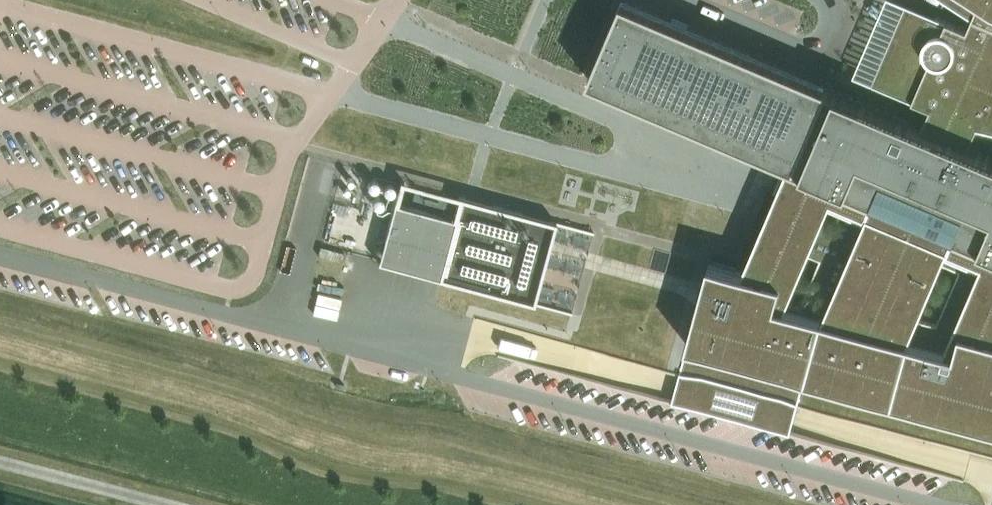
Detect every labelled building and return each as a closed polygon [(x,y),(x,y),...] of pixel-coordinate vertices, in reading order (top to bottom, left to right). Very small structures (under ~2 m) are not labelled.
[(710,262),(680,373),(694,377),(686,407),(775,431),(783,401),(798,405),(806,377),(991,427),(991,157),(969,147),(978,125),(991,128),(991,0),(952,0),(974,14),(969,24),(913,6),(896,46),(894,45),(892,45),(890,45),(888,46),(886,47),(884,48),(883,50),(882,52),(881,54),(881,56),(881,58),(882,60),(883,62),(884,64),(885,65),(887,66),(879,85),(925,120),(922,127),(734,47),(623,0),(589,79),(789,164),(744,271),(710,262)] [(398,202),(394,201),(384,239),(443,255),(437,277),(534,303),(556,221),(459,195),(453,217),(398,202)] [(324,277),(321,285),(344,293),(347,284),(324,277)]
